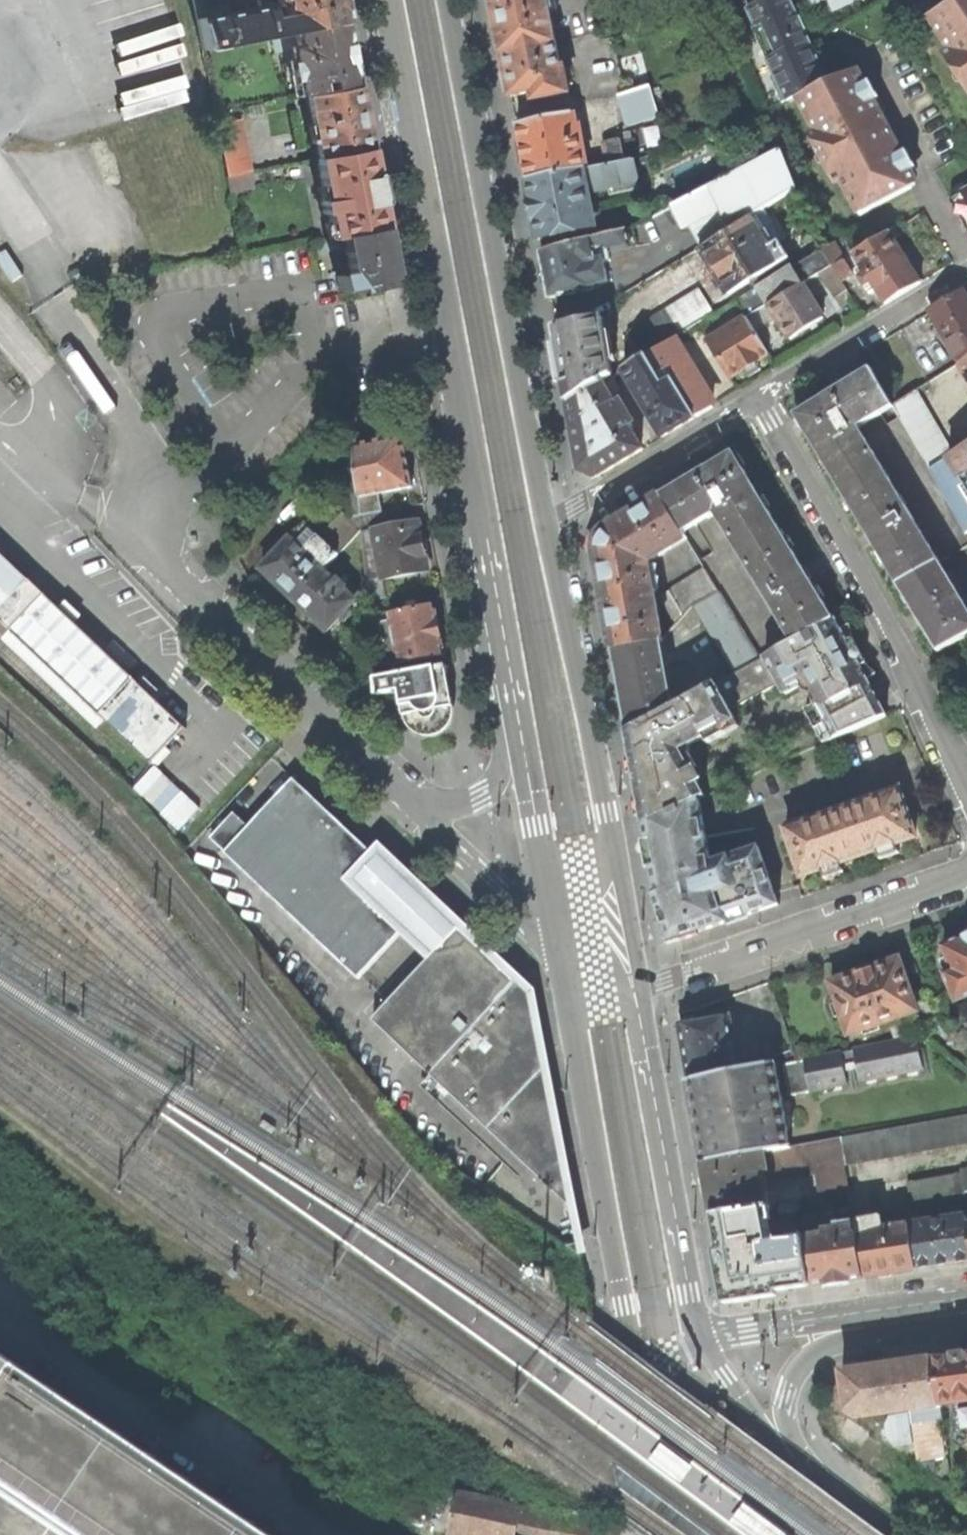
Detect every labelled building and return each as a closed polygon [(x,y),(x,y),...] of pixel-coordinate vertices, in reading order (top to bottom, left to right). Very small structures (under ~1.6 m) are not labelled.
[(278,5),(229,15),(226,0),(193,0),(202,50),(296,32),(295,30),(344,21),(340,0),(278,0),(278,5)] [(503,53),(557,43),(548,0),(493,0),(497,22),(503,53)] [(756,26),(753,28),(772,72),(770,73),(783,102),(797,95),(828,82),(808,39),(805,31),(807,30),(802,16),(799,18),(791,0),(745,0),(756,26)] [(909,13),(915,24),(928,17),(942,10),(936,0),(934,0),(909,13)] [(942,10),(928,17),(950,51),(943,55),(966,92),(966,0),(961,0),(942,10)] [(350,52),(344,21),(295,30),(296,32),(299,46),(291,48),(294,60),(288,62),(292,83),(298,82),(301,97),(308,96),(356,86),(350,52)] [(534,100),(570,93),(565,66),(561,66),(557,43),(503,53),(508,76),(512,96),(532,92),(534,100)] [(854,71),(828,82),(797,95),(816,130),(809,134),(836,184),(842,181),(860,214),(912,187),(905,173),(917,167),(909,151),(903,154),(888,126),(874,100),(880,97),(872,81),(862,86),(854,71)] [(650,85),(618,94),(627,125),(659,116),(650,85)] [(362,114),(356,86),(308,96),(319,160),(368,149),(362,114)] [(521,151),(528,178),(586,167),(578,125),(574,126),(571,114),(516,125),(521,151)] [(603,142),(607,163),(625,160),(620,138),(603,142)] [(374,183),(368,149),(319,160),(317,160),(324,201),(321,201),(323,215),(327,214),(332,239),(342,237),(383,229),(374,183)] [(797,189),(782,149),(674,205),(686,228),(692,225),(702,247),(751,217),(764,209),(797,189)] [(539,238),(593,226),(585,187),(594,185),(599,188),(608,186),(610,194),(639,188),(631,158),(625,160),(607,163),(586,167),(528,178),(527,178),(533,209),(539,238)] [(230,193),(254,188),(251,173),(227,178),(230,193)] [(950,199),(966,229),(966,189),(950,199)] [(683,230),(686,228),(674,205),(671,207),(683,230)] [(783,240),(764,209),(751,217),(770,248),(782,240),(782,241),(783,240)] [(770,248),(751,217),(702,247),(700,248),(716,275),(728,294),(779,264),(779,263),(791,256),(782,241),(782,240),(770,248)] [(550,298),(593,288),(592,287),(608,281),(604,261),(611,258),(609,250),(629,246),(626,228),(541,251),(546,274),(550,298)] [(388,254),(383,229),(342,237),(349,274),(337,276),(340,290),(356,287),(357,291),(394,284),(388,254)] [(921,283),(889,232),(853,253),(862,268),(857,271),(870,294),(876,290),(885,304),(906,291),(921,283)] [(841,281),(852,274),(833,242),(821,249),(841,281)] [(853,298),(841,281),(821,249),(736,300),(746,317),(768,304),(790,339),(808,328),(823,318),(802,283),(819,273),(841,306),(853,298)] [(960,362),(966,358),(966,295),(964,289),(945,300),(929,310),(960,362)] [(686,330),(714,313),(700,290),(628,333),(642,357),(647,354),(686,330)] [(755,332),(746,317),(709,340),(731,377),(743,369),(748,377),(755,372),(760,369),(756,361),(769,353),(755,332)] [(562,368),(569,401),(602,381),(612,374),(602,318),(555,326),(558,341),(562,368)] [(769,324),(755,332),(769,353),(782,345),(769,324)] [(692,339),(686,330),(647,354),(663,382),(673,377),(696,417),(713,407),(688,367),(690,366),(679,347),(692,339)] [(926,382),(944,371),(929,346),(910,356),(926,382)] [(663,382),(647,354),(642,357),(623,368),(636,390),(640,388),(654,412),(650,414),(663,436),(678,427),(696,417),(673,377),(663,382)] [(960,362),(959,363),(966,376),(966,358),(960,362)] [(797,412),(843,491),(884,467),(861,425),(894,406),(893,405),(872,368),(837,388),(797,412)] [(596,476),(643,449),(630,427),(633,425),(629,417),(629,416),(624,407),(623,407),(618,401),(615,403),(602,381),(569,401),(576,438),(582,470),(596,476)] [(918,391),(893,405),(894,406),(929,468),(943,459),(950,455),(953,453),(918,391)] [(395,439),(356,447),(359,477),(360,492),(349,494),(351,517),(362,515),(387,510),(404,506),(402,498),(380,501),(379,493),(413,487),(408,463),(405,446),(395,439)] [(953,453),(950,455),(966,484),(966,445),(953,453)] [(716,513),(741,553),(781,527),(735,451),(701,471),(661,495),(684,533),(716,513)] [(943,459),(929,468),(966,532),(966,501),(943,459)] [(898,584),(900,583),(939,562),(884,467),(843,491),(851,503),(898,584)] [(348,478),(349,494),(360,492),(359,477),(348,478)] [(601,574),(649,565),(649,562),(687,538),(684,533),(661,495),(632,513),(608,528),(601,536),(598,543),(597,550),(601,574)] [(390,525),(387,510),(362,515),(363,531),(375,529),(384,578),(384,579),(429,570),(424,543),(419,519),(390,525)] [(278,585),(295,601),(325,570),(339,554),(306,523),(262,570),(278,585)] [(741,553),(793,641),(819,628),(835,618),(789,542),(781,527),(741,553)] [(368,583),(384,578),(375,529),(363,531),(368,583)] [(28,580),(0,553),(0,609),(28,580)] [(966,635),(966,595),(952,569),(948,572),(942,560),(939,562),(900,583),(920,618),(939,651),(966,635)] [(663,638),(649,565),(601,574),(608,611),(615,648),(663,638)] [(720,592),(706,569),(670,590),(685,614),(693,606),(720,592)] [(328,632),(357,602),(346,591),(349,588),(340,579),(336,582),(325,570),(295,601),(310,615),(328,632)] [(186,728),(115,662),(29,579),(28,580),(0,609),(0,621),(151,764),(152,762),(147,757),(161,743),(179,724),(184,729),(186,728)] [(677,624),(685,614),(670,590),(661,596),(677,624)] [(761,659),(720,592),(693,606),(734,673),(761,659)] [(435,604),(391,613),(393,621),(382,623),(381,623),(389,665),(445,654),(439,623),(435,604)] [(381,615),(382,623),(393,621),(391,613),(381,615)] [(793,641),(761,659),(780,686),(787,697),(802,691),(810,695),(823,708),(841,742),(890,716),(872,680),(880,675),(871,665),(864,652),(856,639),(855,626),(844,628),(835,618),(819,628),(793,641)] [(664,638),(663,638),(615,648),(622,690),(629,730),(631,729),(678,704),(677,700),(673,701),(664,638)] [(734,673),(719,682),(735,710),(780,686),(761,659),(734,673)] [(447,664),(377,678),(379,696),(400,692),(406,717),(409,724),(413,729),(417,732),(422,735),(429,736),(436,736),(442,733),(448,730),(452,724),(455,717),(456,710),(452,692),(447,664)] [(735,710),(719,682),(678,704),(631,729),(640,750),(649,771),(680,753),(742,721),(735,710)] [(169,751),(161,743),(147,757),(152,762),(155,765),(169,751)] [(693,783),(680,753),(649,771),(668,813),(700,799),(751,776),(746,766),(707,783),(705,778),(693,783)] [(407,931),(435,902),(407,876),(379,849),(374,855),(294,779),(252,823),(237,810),(210,838),(225,852),(225,853),(358,980),(405,930),(407,931)] [(785,828),(803,875),(822,869),(825,878),(834,875),(844,871),(841,862),(877,849),(881,859),(889,856),(900,852),(897,842),(916,836),(899,788),(785,828)] [(739,918),(779,905),(760,846),(711,862),(700,799),(668,813),(645,824),(660,911),(666,930),(677,926),(682,938),(739,918)] [(528,1165),(572,1206),(558,1135),(539,1035),(544,1034),(536,991),(506,963),(503,966),(461,927),(374,1019),(431,1074),(528,1165)] [(964,934),(963,937),(943,946),(948,957),(940,960),(957,1001),(966,997),(966,931),(964,934)] [(943,1021),(933,992),(914,998),(900,958),(876,967),(874,964),(866,967),(855,970),(856,973),(831,981),(839,1002),(832,1005),(836,1018),(844,1015),(850,1034),(860,1031),(862,1037),(905,1022),(910,1035),(922,1033),(943,1021)] [(682,1026),(691,1081),(738,1071),(729,1016),(710,1020),(699,1022),(695,1019),(687,1020),(684,1025),(682,1026)] [(915,1038),(855,1050),(856,1056),(861,1081),(874,1079),(922,1069),(915,1038)] [(855,1050),(784,1064),(789,1095),(802,1093),(846,1084),(841,1060),(856,1056),(855,1050)] [(698,1117),(706,1162),(757,1153),(762,1152),(791,1146),(775,1063),(738,1071),(691,1081),(698,1117)] [(518,1176),(528,1165),(431,1074),(421,1085),(518,1176)] [(841,1138),(846,1165),(966,1142),(966,1115),(841,1138)] [(841,1138),(791,1146),(762,1152),(767,1181),(818,1172),(822,1197),(832,1196),(850,1193),(846,1165),(841,1138)] [(711,1191),(716,1215),(765,1207),(767,1206),(757,1153),(706,1162),(711,1191)] [(964,1193),(965,1192),(962,1173),(908,1182),(913,1208),(965,1199),(964,1193)] [(834,1206),(832,1196),(822,1197),(810,1199),(812,1209),(834,1206)] [(802,1210),(801,1201),(778,1204),(780,1214),(802,1210)] [(777,1295),(776,1290),(788,1289),(813,1285),(807,1241),(802,1241),(772,1246),(765,1207),(716,1215),(723,1253),(731,1295),(726,1296),(728,1303),(777,1295)] [(856,1221),(858,1234),(866,1278),(891,1274),(917,1270),(910,1225),(884,1229),(881,1216),(856,1221)] [(910,1225),(917,1270),(942,1267),(966,1263),(966,1216),(910,1225)] [(806,1238),(807,1241),(813,1285),(837,1282),(866,1278),(858,1234),(844,1237),(842,1229),(825,1232),(825,1235),(806,1238)] [(0,1354),(0,1534),(273,1534),(0,1354)] [(959,1355),(933,1359),(940,1406),(954,1404),(958,1431),(956,1434),(956,1436),(956,1438),(957,1440),(958,1442),(960,1443),(962,1443),(964,1443),(966,1443),(966,1354),(959,1355)] [(938,1407),(940,1406),(933,1359),(896,1364),(896,1363),(888,1364),(880,1365),(880,1366),(843,1372),(848,1411),(858,1418),(912,1410),(919,1461),(945,1458),(938,1407)] [(694,1466),(663,1443),(652,1458),(683,1480),(694,1466)] [(594,1520),(493,1498),(494,1494),(463,1473),(450,1534),(591,1534),(594,1520)] [(748,1534),(786,1534),(728,1491),(714,1509),(748,1534)]
